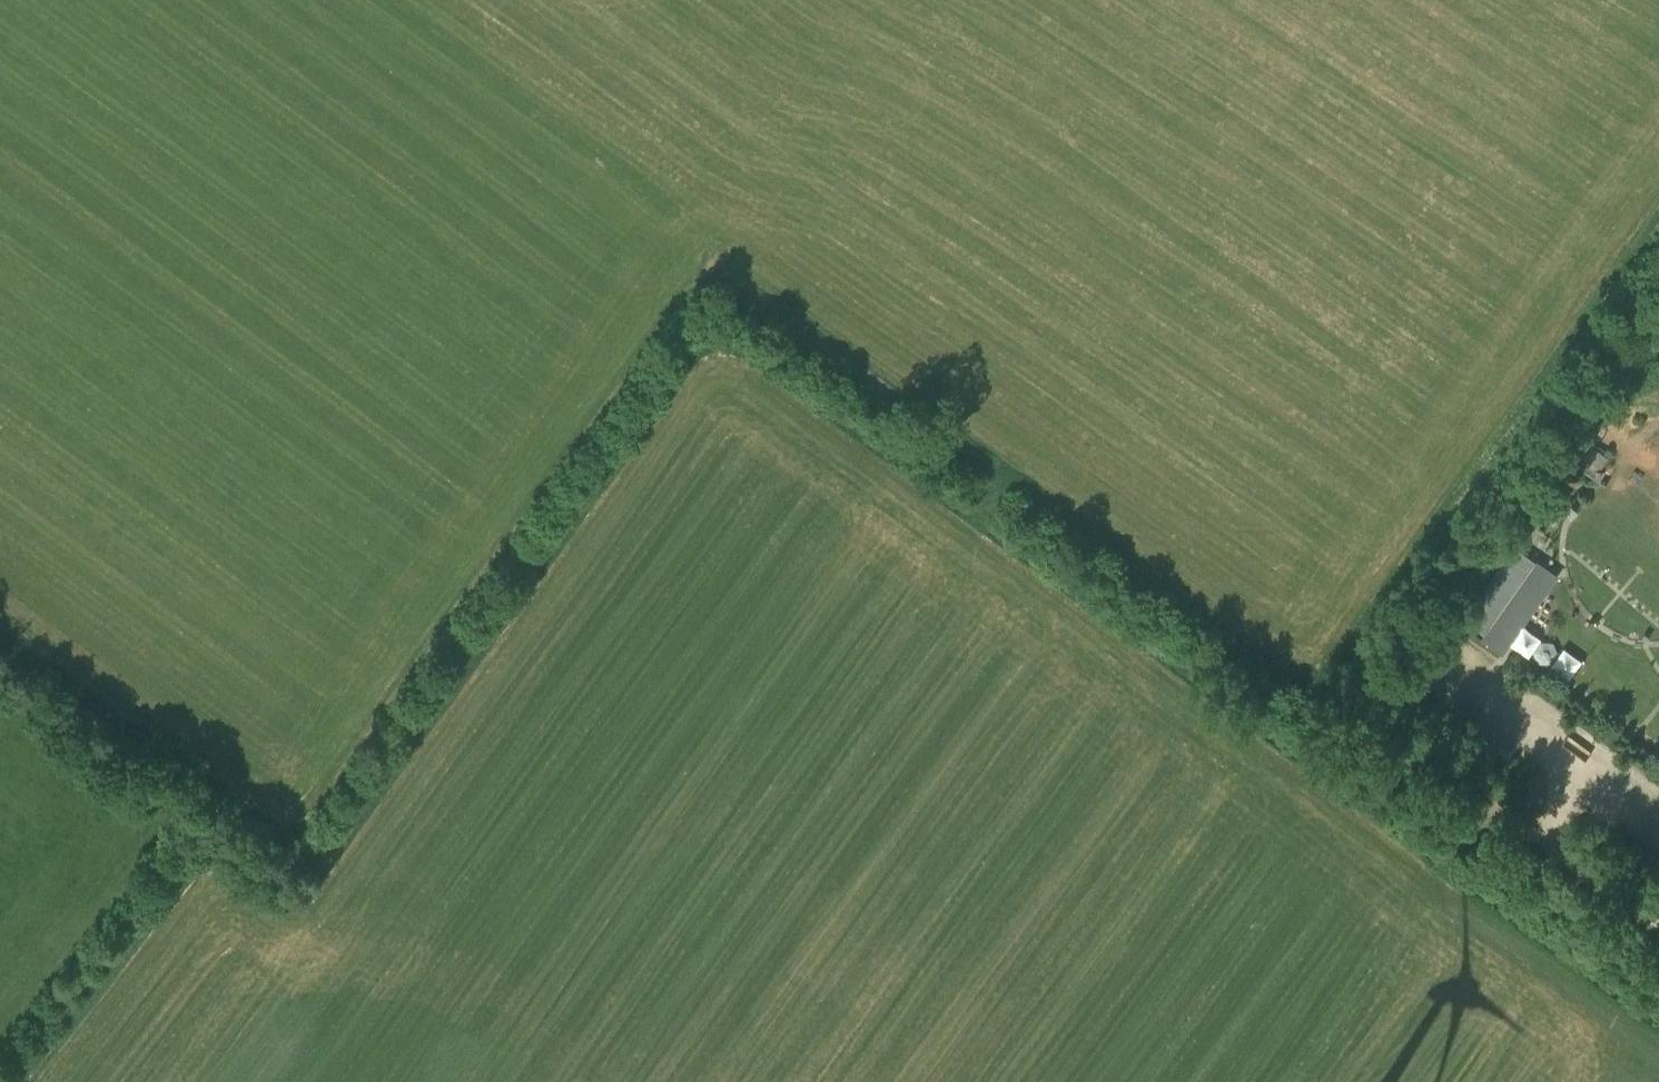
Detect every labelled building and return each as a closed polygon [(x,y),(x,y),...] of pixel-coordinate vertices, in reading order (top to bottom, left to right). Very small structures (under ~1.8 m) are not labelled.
[(1570,505),(1563,513),(1571,520),(1578,512),(1570,505)] [(1534,561),(1513,546),(1462,619),(1483,634),(1534,561)] [(1555,635),(1541,636),(1533,649),(1541,659),(1554,658),(1560,647),(1555,635)]
